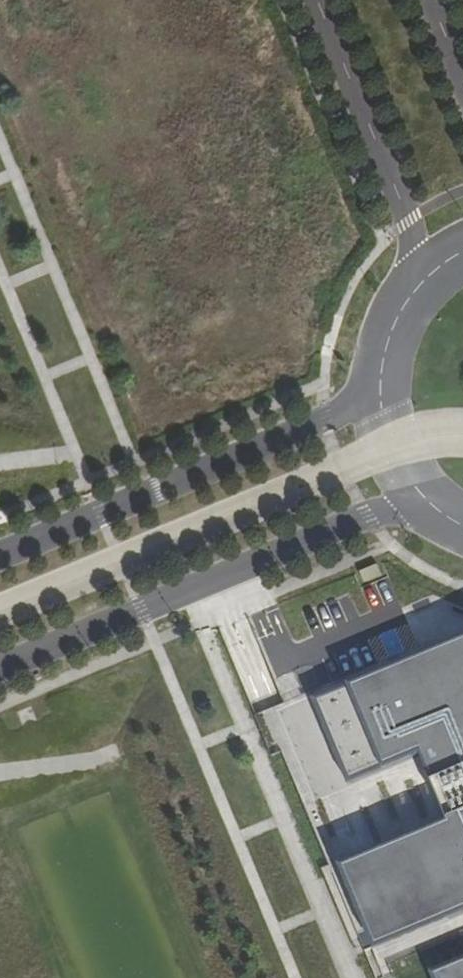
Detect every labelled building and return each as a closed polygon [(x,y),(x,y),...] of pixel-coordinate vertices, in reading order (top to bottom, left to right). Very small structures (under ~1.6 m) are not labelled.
[(307,695),(343,785),(413,756),(438,820),(337,861),(364,928),(462,888),(462,632),(307,695)] [(277,675),(284,704),(302,699),(294,671),(277,675)] [(434,977),(462,977),(462,965),(434,977)]
